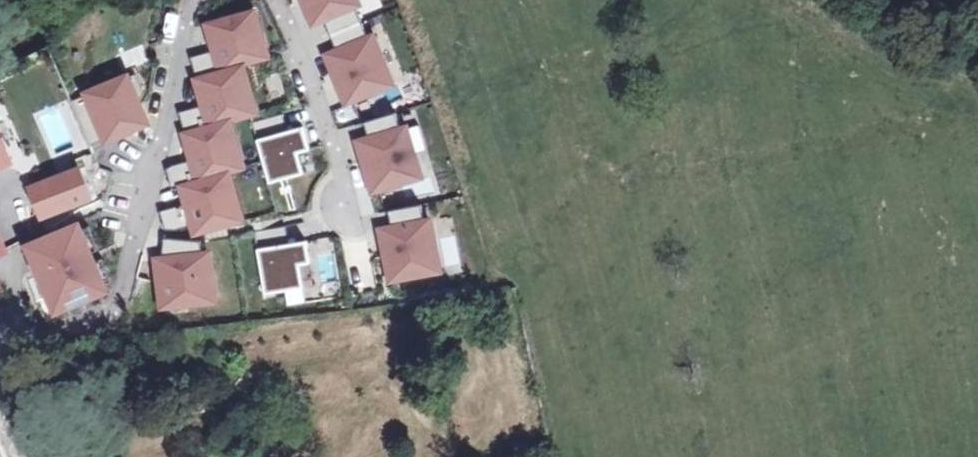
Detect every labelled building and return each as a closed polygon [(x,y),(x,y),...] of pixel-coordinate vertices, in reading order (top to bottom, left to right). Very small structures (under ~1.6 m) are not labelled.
[(316,26),(365,8),(362,0),(307,0),(316,26)] [(258,14),(215,27),(230,76),(204,84),(219,132),(194,139),(206,181),(183,189),(199,243),(252,227),(237,176),(247,173),(234,127),(262,118),(246,66),(272,59),(258,14)] [(379,37),(329,57),(349,106),(399,86),(379,37)] [(132,79),(88,98),(109,146),(153,126),(132,79)] [(200,108),(182,114),(187,127),(205,121),(200,108)] [(412,129),(362,143),(377,194),(427,180),(412,129)] [(308,131),(263,143),(275,184),(308,175),(303,155),(313,152),(308,131)] [(10,163),(0,138),(0,167),(10,163)] [(75,159),(80,170),(85,181),(105,173),(96,151),(75,159)] [(94,199),(85,181),(80,170),(33,189),(45,217),(94,199)] [(168,230),(185,227),(182,209),(164,212),(168,230)] [(393,212),(394,222),(424,220),(423,209),(393,212)] [(436,222),(384,230),(393,283),(445,274),(436,222)] [(15,254),(0,226),(0,260),(15,254)] [(42,248),(67,314),(116,298),(88,231),(42,248)] [(207,246),(170,243),(170,261),(159,264),(166,313),(223,304),(218,255),(207,256),(207,246)] [(310,245),(262,252),(268,294),(308,289),(305,265),(313,264),(310,245)] [(527,440),(516,442),(518,456),(531,456),(527,440)]
